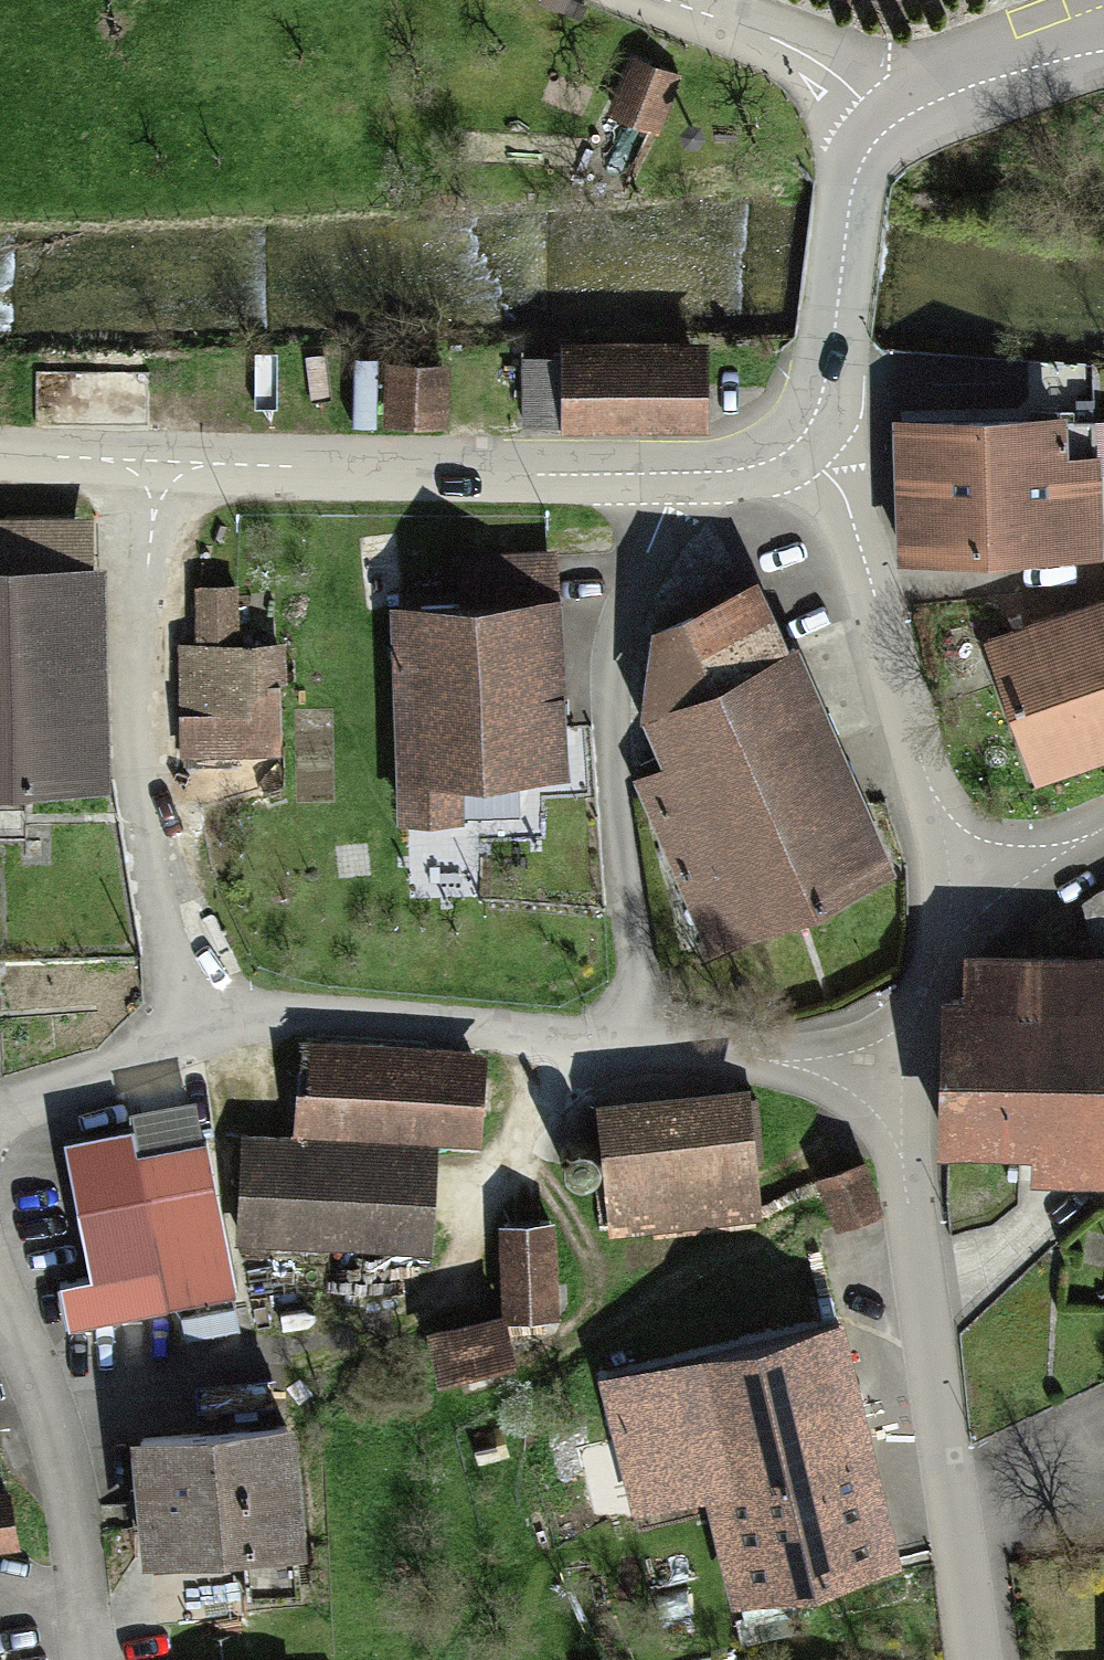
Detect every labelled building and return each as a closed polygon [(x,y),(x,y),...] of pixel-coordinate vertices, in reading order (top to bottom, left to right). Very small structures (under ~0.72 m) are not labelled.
[(637,59),(601,124),(638,144),(674,79),(637,59)] [(706,340),(568,340),(567,426),(706,426),(706,340)] [(389,369),(387,423),(436,425),(439,371),(389,369)] [(895,407),(893,542),(1099,546),(1100,456),(1059,455),(1060,410),(895,407)] [(108,778),(101,509),(0,511),(0,780),(108,778)] [(891,870),(762,571),(652,619),(652,703),(750,930),(891,870)] [(999,635),(1051,770),(1103,750),(1103,595),(999,635)] [(561,603),(400,603),(399,750),(561,751),(561,603)] [(282,645),(182,649),(186,760),(286,757),(282,645)] [(973,950),(973,993),(948,993),(947,1141),(1035,1142),(1035,1162),(1103,1163),(1103,951),(973,950)] [(302,1141),(240,1141),(240,1248),(436,1250),(437,1135),(481,1135),(482,1052),(302,1050),(302,1141)] [(751,1093),(602,1109),(614,1217),(762,1201),(751,1093)] [(134,1127),(59,1140),(83,1282),(164,1269),(168,1293),(227,1283),(202,1138),(138,1149),(134,1127)] [(870,1161),(827,1175),(843,1223),(886,1208),(870,1161)] [(561,1313),(559,1216),(503,1217),(505,1315),(561,1313)] [(494,1311),(440,1327),(452,1365),(505,1350),(494,1311)] [(887,1548),(837,1316),(609,1365),(636,1490),(702,1476),(725,1583),(887,1548)] [(293,1442),(137,1455),(147,1569),(303,1556),(293,1442)] [(0,1495),(0,1545),(13,1543),(5,1494),(0,1495)]
